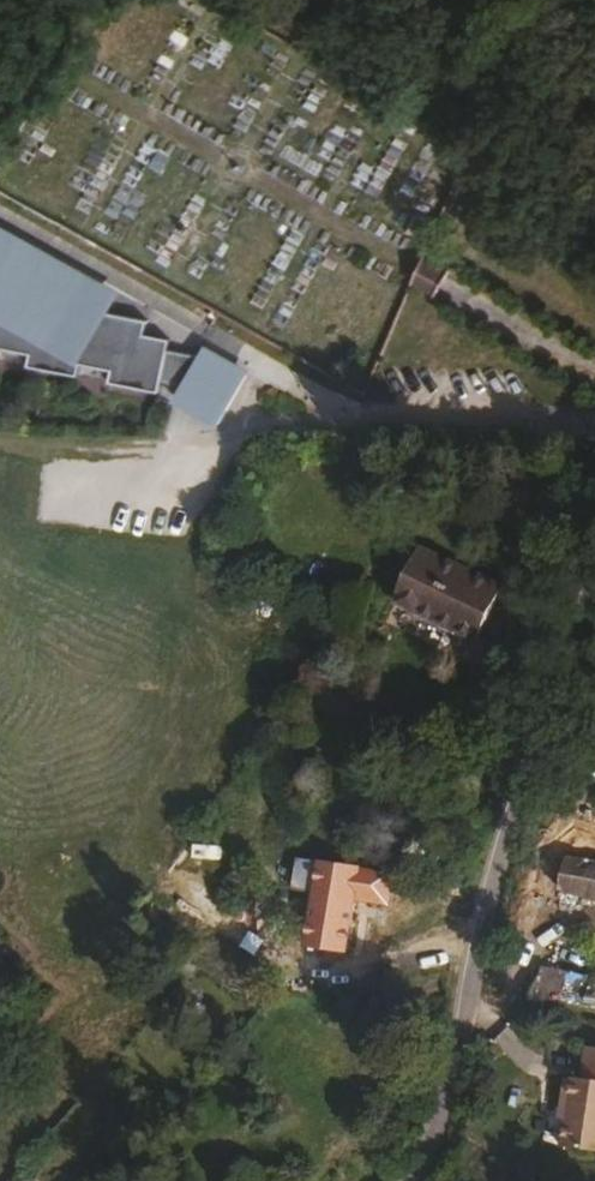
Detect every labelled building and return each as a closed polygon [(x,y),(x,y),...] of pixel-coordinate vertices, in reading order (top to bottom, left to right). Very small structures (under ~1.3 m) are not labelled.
[(62,280),(47,306),(106,318),(116,298),(2,235),(0,233),(0,245),(62,280)] [(115,320),(106,318),(47,306),(62,280),(0,245),(0,354),(26,358),(24,371),(72,381),(74,369),(88,372),(106,375),(104,388),(155,398),(157,387),(163,356),(165,345),(140,340),(142,326),(115,320)] [(411,283),(433,296),(448,270),(422,255),(416,269),(411,283)] [(194,362),(187,361),(163,356),(157,387),(172,390),(178,391),(171,403),(217,427),(243,379),(197,355),(194,362)] [(417,554),(397,608),(480,638),(499,583),(417,554)] [(567,854),(557,892),(594,901),(594,860),(567,854)] [(393,872),(315,860),(301,948),(346,955),(354,901),(388,906),(393,872)] [(559,1003),(565,970),(537,964),(530,997),(559,1003)] [(582,1047),(579,1077),(569,1077),(568,1081),(563,1081),(561,1105),(566,1105),(562,1148),(594,1151),(594,1049),(582,1047)]
